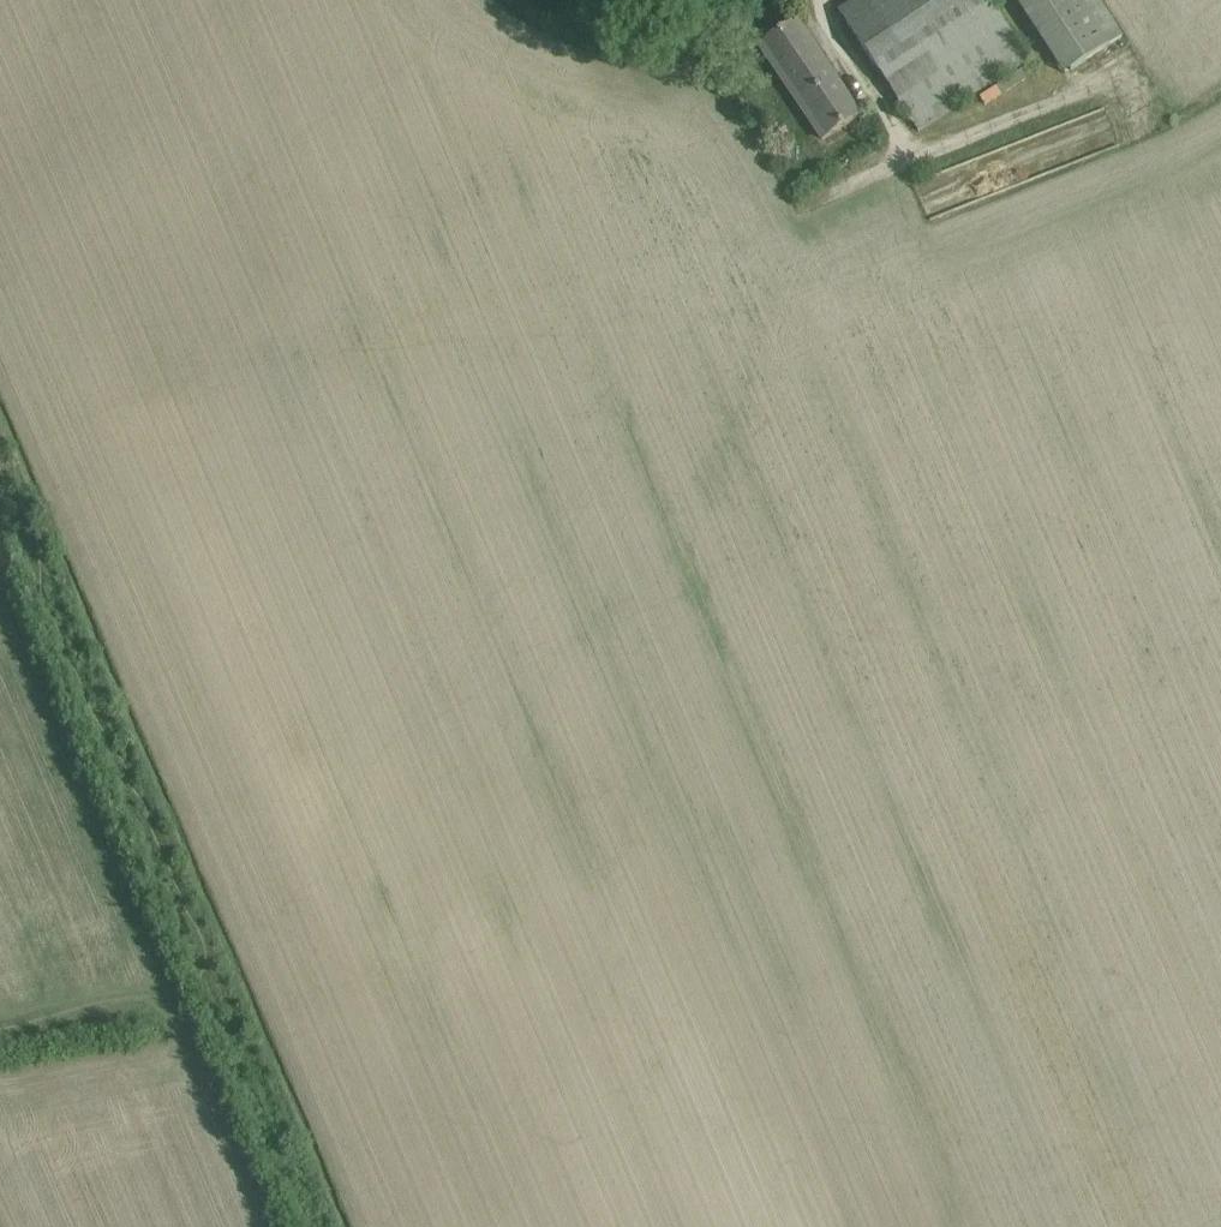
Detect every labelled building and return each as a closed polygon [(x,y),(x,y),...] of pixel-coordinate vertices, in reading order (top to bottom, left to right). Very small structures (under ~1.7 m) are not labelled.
[(839,11),(918,132),(1028,61),(989,1),(990,0),(857,0),(839,11)] [(1064,74),(1121,37),(1097,0),(1016,0),(1064,74)] [(858,116),(796,23),(760,47),(823,140),(858,116)] [(1012,80),(1016,77),(1020,82),(1025,79),(1020,73),(981,99),(985,105),(1001,95),(998,89),(1003,86),(1007,91),(1016,85),(1012,80)]
